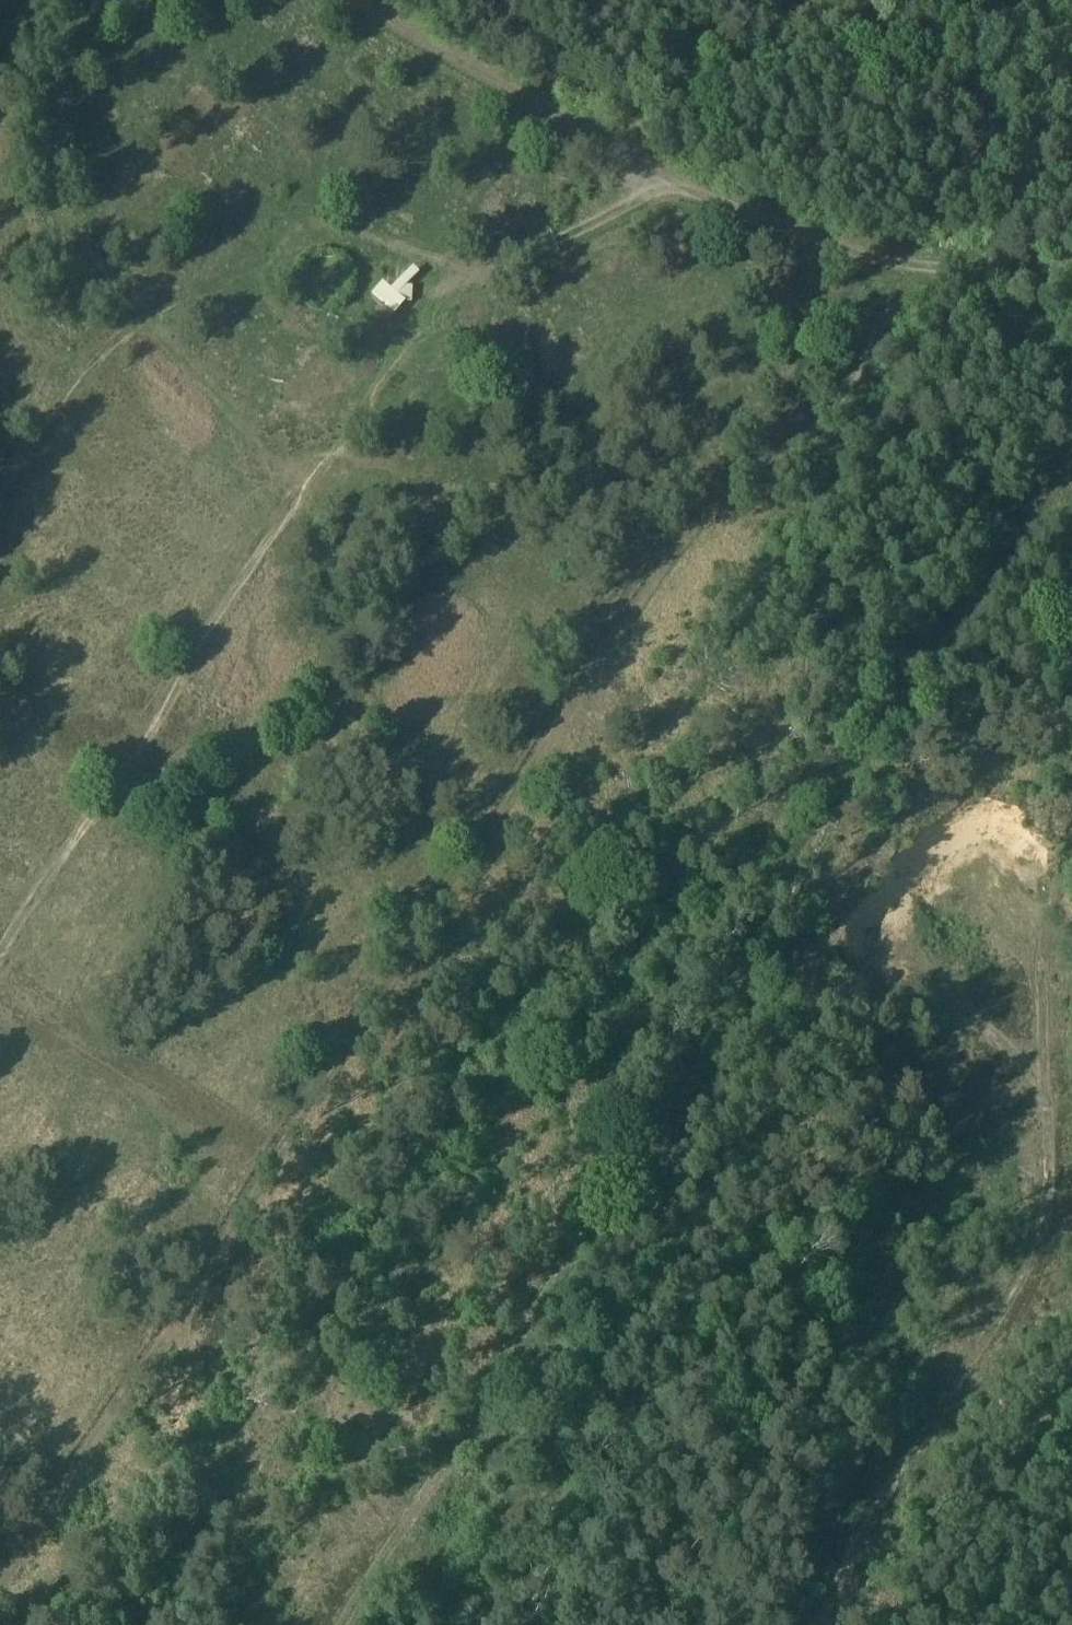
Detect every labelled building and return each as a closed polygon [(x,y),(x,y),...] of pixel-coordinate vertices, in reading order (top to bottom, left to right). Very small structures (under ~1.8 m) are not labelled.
[(418,292),(410,284),(419,274),(412,267),(390,291),(382,284),(370,297),(393,318),(418,292)]
